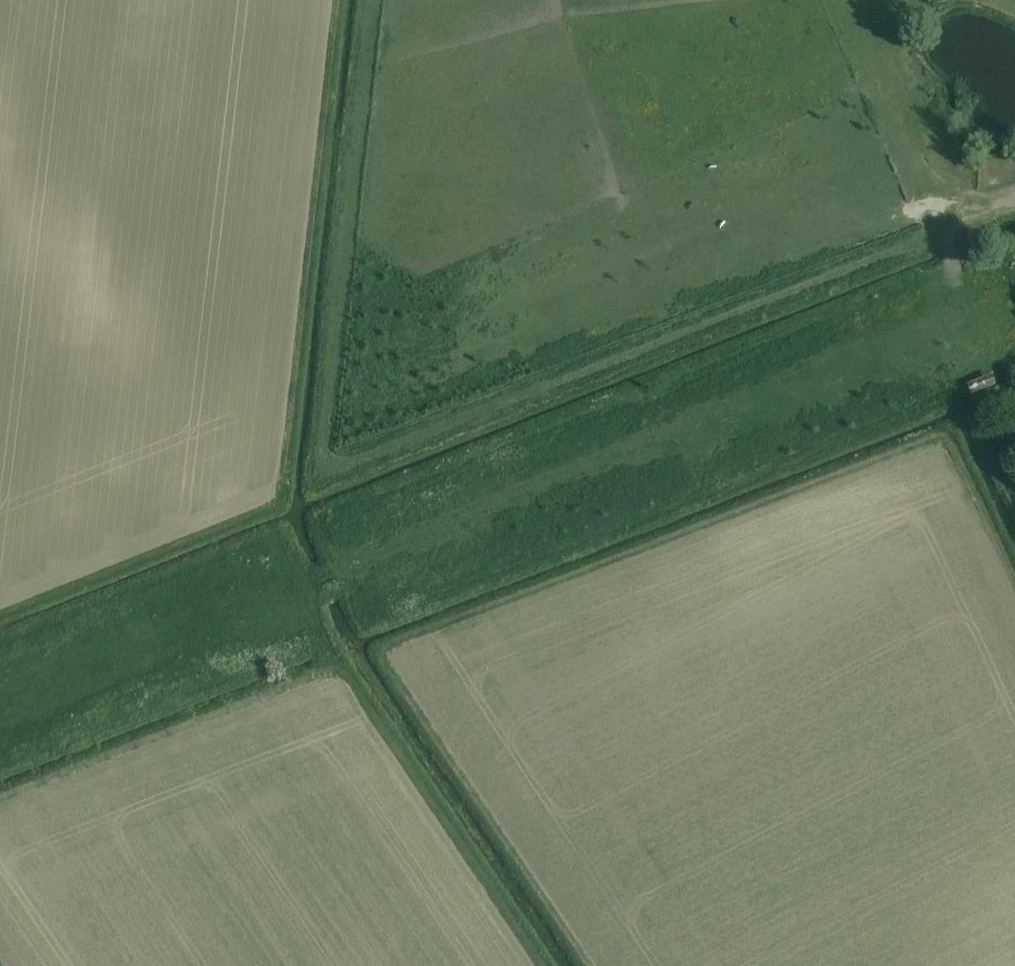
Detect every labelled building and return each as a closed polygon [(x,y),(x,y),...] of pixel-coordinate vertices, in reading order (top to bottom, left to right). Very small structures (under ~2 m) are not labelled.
[(991,375),(966,385),(970,394),(970,395),(995,385),(993,379),(991,375)]
